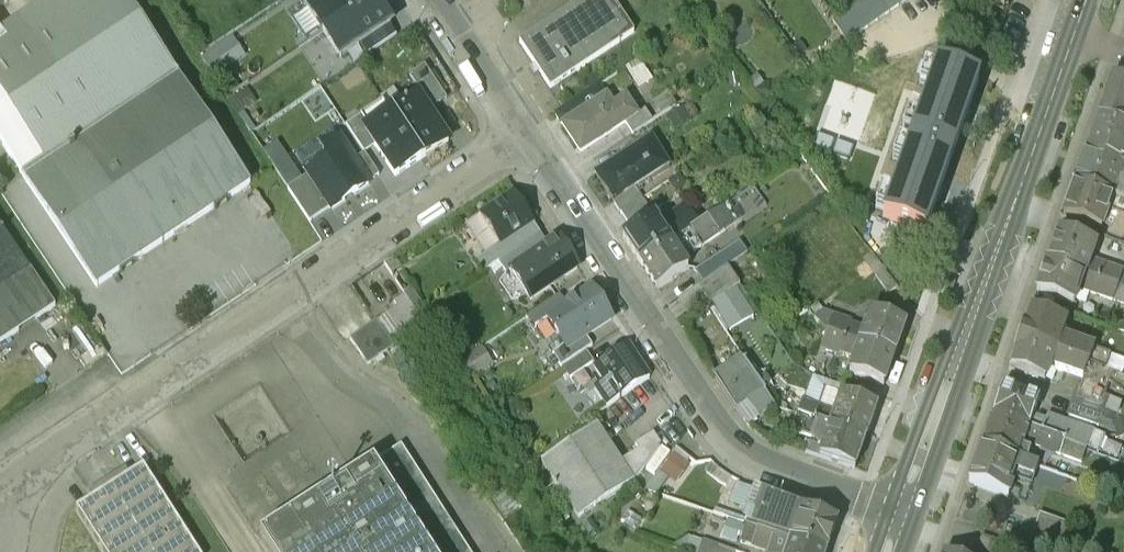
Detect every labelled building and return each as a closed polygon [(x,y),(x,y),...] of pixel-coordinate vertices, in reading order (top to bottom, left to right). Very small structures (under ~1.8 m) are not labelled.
[(0,34),(0,143),(2,146),(13,139),(33,169),(177,74),(128,0),(51,0),(0,34)] [(303,1),(316,21),(322,17),(329,28),(368,2),(367,0),(304,0),(303,1)] [(329,28),(323,32),(340,58),(360,44),(389,25),(391,24),(375,0),(371,0),(368,2),(329,28)] [(521,41),(551,87),(635,33),(613,0),(584,0),(521,41)] [(832,21),(846,42),(906,0),(862,0),(832,21)] [(985,6),(1002,12),(1003,10),(1007,8),(1010,0),(987,0),(985,6)] [(389,25),(360,44),(367,55),(396,36),(389,25)] [(199,55),(214,76),(246,54),(232,33),(199,55)] [(1117,65),(1113,78),(1123,82),(1123,68),(1117,65)] [(418,90),(419,89),(432,109),(447,100),(425,66),(409,76),(418,90)] [(978,80),(938,66),(911,143),(951,157),(978,80)] [(33,169),(22,176),(96,287),(251,184),(177,74),(33,169)] [(1113,78),(1098,119),(1123,128),(1123,82),(1113,78)] [(403,103),(404,105),(418,96),(438,126),(441,123),(432,109),(419,89),(418,90),(403,100),(405,102),(403,103)] [(607,95),(563,125),(582,153),(626,123),(607,95)] [(418,96),(404,105),(390,114),(421,160),(448,142),(438,126),(418,96)] [(395,177),(421,160),(390,114),(382,102),(361,116),(369,129),(365,132),(375,147),(395,177)] [(369,129),(361,116),(346,126),(364,154),(375,147),(365,132),(369,129)] [(1098,119),(1086,152),(1121,165),(1123,157),(1123,128),(1098,119)] [(651,138),(596,174),(615,201),(636,187),(669,165),(651,138)] [(33,169),(13,139),(2,146),(22,176),(33,169)] [(309,174),(309,175),(331,208),(332,209),(369,185),(368,184),(353,162),(339,141),(323,151),(329,161),(309,174)] [(911,143),(884,219),(924,233),(951,157),(911,143)] [(1121,165),(1086,152),(1075,185),(1110,198),(1115,182),(1121,165)] [(364,154),(353,162),(368,184),(379,176),(364,154)] [(331,208),(309,175),(287,189),(309,222),(331,208)] [(1115,182),(1110,198),(1123,203),(1123,186),(1115,182)] [(1110,198),(1075,185),(1064,215),(1101,228),(1108,207),(1111,198),(1110,198)] [(636,187),(615,201),(622,212),(643,198),(636,187)] [(514,194),(479,217),(499,246),(533,223),(514,194)] [(643,198),(622,212),(629,223),(651,209),(643,198)] [(1111,198),(1108,207),(1114,216),(1123,219),(1123,203),(1111,198)] [(654,217),(622,238),(639,264),(691,229),(686,222),(691,219),(688,215),(663,231),(654,217)] [(707,218),(691,229),(698,240),(701,245),(722,231),(718,226),(714,229),(707,218)] [(55,308),(0,225),(0,345),(55,308)] [(691,229),(639,264),(656,289),(688,268),(678,253),(698,240),(691,229)] [(1094,244),(1058,231),(1047,262),(1083,275),(1088,261),(1094,244)] [(540,235),(521,248),(528,258),(547,245),(540,235)] [(528,258),(510,270),(511,271),(530,299),(576,268),(557,239),(547,245),(528,258)] [(740,240),(695,271),(704,283),(748,252),(740,240)] [(521,248),(499,262),(507,273),(511,271),(510,270),(528,258),(521,248)] [(1088,261),(1083,275),(1117,287),(1120,279),(1123,280),(1123,274),(1088,261)] [(1083,275),(1047,262),(1036,293),(1072,306),(1080,285),(1083,275)] [(1117,287),(1083,275),(1080,285),(1084,290),(1118,302),(1119,297),(1114,295),(1117,287)] [(591,290),(565,307),(558,297),(534,312),(542,324),(548,321),(565,347),(566,349),(583,338),(585,337),(586,337),(611,320),(591,290)] [(397,307),(376,322),(393,348),(419,317),(404,296),(394,303),(397,307)] [(1065,322),(1030,310),(1020,340),(1054,352),(1059,338),(1065,322)] [(905,325),(871,313),(865,330),(850,325),(846,338),(894,355),(905,325)] [(851,323),(828,315),(826,320),(831,321),(827,332),(846,338),(850,325),(851,323)] [(376,322),(350,339),(367,365),(393,348),(376,322)] [(846,338),(827,332),(824,342),(819,340),(817,346),(840,354),(841,352),(846,338)] [(583,338),(566,349),(565,347),(553,355),(561,368),(592,347),(586,337),(585,337),(583,338)] [(894,355),(846,338),(841,352),(856,357),(849,375),(884,386),(894,355)] [(1099,352),(1059,338),(1054,352),(1088,364),(1092,355),(1097,357),(1099,352)] [(1054,352),(1020,340),(1009,370),(1043,383),(1049,367),(1054,352)] [(627,346),(594,368),(603,382),(594,388),(607,407),(649,379),(627,346)] [(1088,364),(1054,352),(1049,367),(1089,381),(1091,375),(1085,373),(1088,364)] [(585,353),(563,368),(571,379),(593,364),(585,353)] [(744,358),(714,379),(735,411),(766,390),(744,358)] [(1035,393),(1015,386),(1013,390),(1003,387),(992,417),(1028,429),(1033,416),(1039,400),(1033,398),(1035,393)] [(1109,398),(1080,388),(1075,403),(1104,413),(1109,398)] [(876,407),(843,396),(837,412),(823,408),(818,422),(865,438),(876,407)] [(824,405),(801,397),(799,403),(803,404),(799,415),(818,422),(823,408),(824,405)] [(1104,413),(1075,403),(1069,417),(1099,428),(1104,413)] [(799,415),(779,408),(769,423),(813,438),(814,435),(818,422),(799,415)] [(1074,430),(1033,416),(1028,429),(1064,442),(1069,443),(1074,430)] [(1028,429),(992,417),(981,447),(1017,459),(1023,442),(1028,429)] [(865,438),(818,422),(814,435),(827,440),(821,458),(855,469),(865,438)] [(597,425),(541,462),(578,517),(634,480),(659,447),(651,435),(635,445),(640,452),(623,463),(597,425)] [(1064,442),(1028,429),(1023,442),(1065,457),(1066,452),(1061,450),(1064,442)] [(401,446),(260,537),(269,551),(469,551),(401,446)] [(1017,459),(981,447),(968,485),(1008,499),(1012,487),(1008,485),(1013,473),(1017,459)] [(1047,470),(1017,459),(1013,473),(1016,477),(1041,486),(1047,470)] [(76,509),(104,551),(198,551),(143,466),(76,509)] [(802,510),(795,528),(792,524),(780,521),(775,536),(777,537),(819,551),(826,551),(836,522),(802,510)] [(781,519),(764,513),(758,530),(775,536),(780,521),(781,519)] [(1041,515),(1030,546),(1047,551),(1058,551),(1068,524),(1041,515)] [(758,530),(753,543),(749,541),(747,545),(766,551),(771,551),(777,537),(775,536),(758,530)] [(777,537),(771,551),(819,551),(777,537)] [(702,541),(698,551),(734,551),(702,541)]
